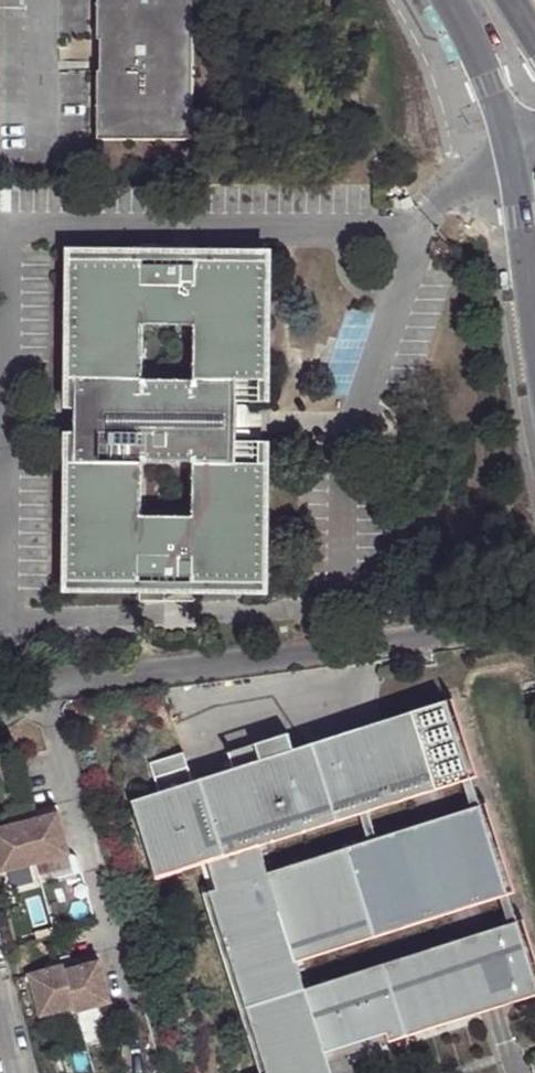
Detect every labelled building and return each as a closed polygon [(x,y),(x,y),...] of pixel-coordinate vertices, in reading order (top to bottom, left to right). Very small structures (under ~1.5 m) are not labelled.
[(97,40),(100,43),(100,70),(98,72),(97,141),(193,141),(193,0),(97,0),(97,40)] [(259,446),(240,445),(240,437),(252,437),(253,415),(241,415),(242,404),(260,404),(259,383),(266,382),(267,261),(199,260),(199,258),(169,250),(169,269),(146,268),(146,259),(76,259),(74,381),(78,380),(77,463),(73,464),(71,588),(140,589),(139,605),(166,604),(196,589),(264,590),(266,467),(258,468),(259,446)] [(196,607),(196,589),(166,604),(139,605),(196,607)] [(133,807),(158,883),(210,866),(220,894),(206,898),(263,1072),(323,1072),(319,1060),(534,990),(534,970),(520,924),(310,993),(299,957),(508,889),(480,803),(270,872),(260,840),(470,771),(448,704),(295,754),(290,738),(230,757),(235,774),(194,787),(190,772),(156,783),(161,798),(133,807)] [(185,758),(151,769),(156,783),(190,772),(185,758)] [(58,814),(52,816),(63,859),(70,857),(58,814)] [(25,823),(36,866),(63,859),(52,816),(44,818),(25,823)] [(0,829),(0,871),(1,875),(36,866),(25,823),(0,829)] [(110,1004),(99,963),(92,965),(103,1005),(110,1004)] [(103,1005),(92,965),(84,967),(65,973),(75,1007),(76,1013),(103,1005)] [(75,1007),(65,973),(63,967),(29,977),(40,1017),(75,1007)]
